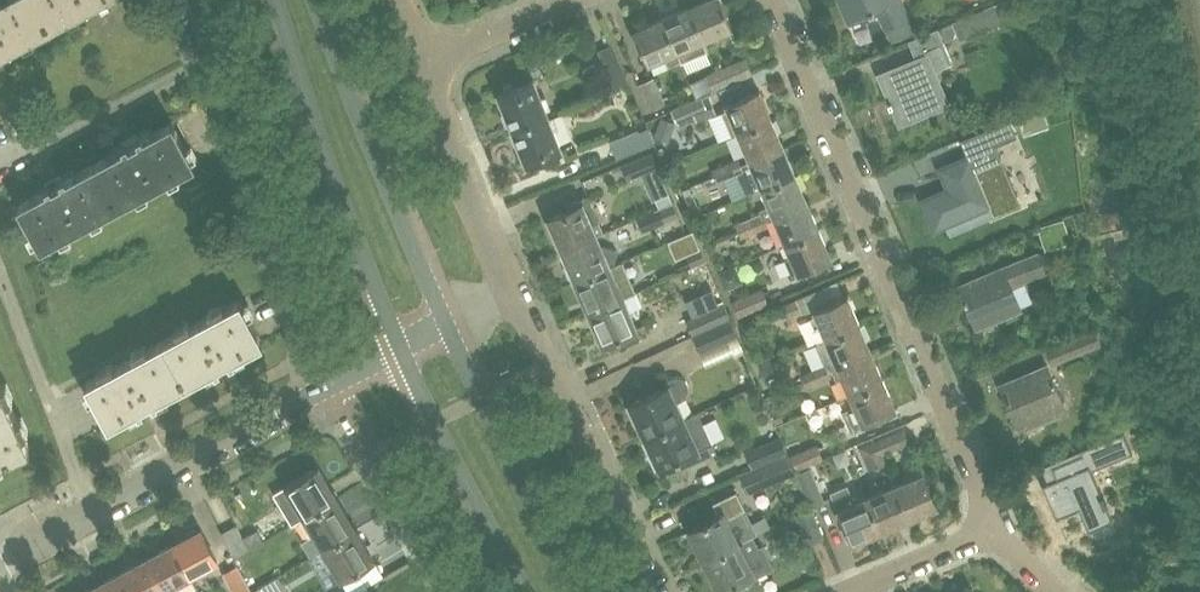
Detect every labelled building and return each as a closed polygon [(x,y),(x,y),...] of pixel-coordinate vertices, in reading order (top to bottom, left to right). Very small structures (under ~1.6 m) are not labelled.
[(50,27),(35,0),(0,0),(0,54),(50,27)] [(50,27),(100,0),(35,0),(50,27)] [(689,6),(703,39),(733,27),(721,0),(703,0),(689,6)] [(850,24),(877,13),(884,30),(885,29),(890,42),(914,32),(909,19),(901,0),(840,0),(850,24)] [(1013,0),(1004,0),(993,5),(999,22),(1019,15),(1013,0)] [(689,6),(661,18),(679,60),(680,59),(677,50),(703,39),(689,6)] [(661,18),(633,30),(647,63),(665,56),(669,64),(679,60),(661,18)] [(916,58),(879,74),(899,123),(947,102),(934,70),(953,62),(946,47),(938,27),(927,31),(908,40),(916,58)] [(613,88),(629,82),(613,43),(597,50),(613,88)] [(746,57),(716,70),(723,87),(752,74),(746,57)] [(716,70),(706,74),(713,91),(723,87),(716,70)] [(648,111),(666,103),(655,76),(637,84),(648,111)] [(497,91),(511,127),(548,113),(533,77),(512,85),(511,83),(503,86),(505,88),(497,91)] [(739,132),(772,118),(759,88),(725,103),(727,108),(722,110),(732,134),(739,132)] [(696,98),(670,109),(671,110),(676,123),(694,115),(697,122),(717,113),(708,93),(701,96),(696,98)] [(574,145),(562,149),(548,113),(511,127),(526,164),(534,161),(535,164),(542,161),(541,158),(557,152),(561,164),(579,156),(574,145)] [(668,141),(675,123),(661,117),(654,135),(668,141)] [(739,132),(751,159),(784,145),(772,118),(739,132)] [(948,188),(922,199),(934,229),(945,224),(990,205),(994,215),(1021,204),(1013,184),(996,145),(995,143),(1013,136),(1016,135),(1010,119),(962,139),(969,155),(939,168),(948,188)] [(195,163),(173,122),(172,120),(143,136),(142,133),(136,136),(138,140),(129,145),(127,141),(121,144),(123,147),(94,162),(117,205),(195,163)] [(609,140),(616,158),(655,142),(648,127),(639,131),(638,128),(609,140)] [(736,173),(737,173),(746,195),(763,188),(763,187),(796,174),(784,145),(751,159),(741,163),(743,169),(736,173)] [(628,180),(658,167),(652,152),(622,163),(628,180)] [(741,163),(738,157),(726,163),(731,175),(736,173),(743,169),(741,163)] [(17,204),(27,223),(40,247),(117,205),(94,162),(66,177),(65,175),(59,178),(61,181),(52,186),(50,182),(44,186),(46,188),(17,204)] [(716,181),(731,175),(726,163),(711,169),(716,181)] [(763,188),(770,204),(758,209),(759,213),(760,214),(762,213),(764,219),(765,219),(775,215),(774,215),(807,201),(796,174),(763,187),(763,188)] [(547,217),(561,248),(603,230),(588,195),(566,204),(567,208),(547,217)] [(774,215),(775,215),(786,242),(819,228),(807,201),(774,215)] [(659,209),(664,221),(680,215),(675,203),(659,209)] [(768,226),(765,219),(764,219),(762,213),(760,214),(759,213),(749,217),(755,231),(768,226)] [(740,237),(755,231),(749,217),(734,224),(740,237)] [(832,258),(819,228),(786,242),(792,255),(785,258),(792,275),(832,258)] [(561,248),(574,279),(615,262),(618,250),(600,244),(597,236),(604,232),(603,230),(561,248)] [(706,260),(703,253),(688,260),(691,267),(706,260)] [(1043,270),(1036,254),(959,286),(976,327),(1019,308),(1009,284),(1043,270)] [(582,297),(588,311),(635,290),(622,261),(614,264),(615,262),(574,279),(576,282),(573,284),(579,299),(582,297)] [(763,287),(731,301),(737,317),(768,304),(763,287)] [(637,329),(623,298),(636,292),(635,290),(588,311),(602,344),(637,329)] [(815,342),(816,343),(860,324),(847,294),(813,309),(815,315),(810,317),(815,328),(820,326),(825,338),(815,342)] [(228,359),(230,363),(235,360),(234,357),(263,342),(240,299),(162,340),(185,383),(214,368),(216,371),(220,368),(218,364),(228,359)] [(782,304),(782,305),(787,318),(801,312),(795,299),(782,304)] [(730,317),(723,302),(686,318),(692,334),(730,317)] [(757,316),(741,322),(745,331),(761,325),(757,316)] [(705,366),(742,350),(743,349),(730,317),(692,334),(705,366)] [(816,343),(824,363),(825,364),(826,364),(829,369),(832,368),(871,351),(860,324),(816,343)] [(1101,344),(1095,327),(1046,347),(1052,365),(1101,344)] [(85,382),(86,384),(108,425),(137,409),(139,412),(144,409),(142,406),(151,401),(153,404),(158,401),(157,398),(185,383),(162,340),(85,382)] [(871,351),(832,368),(836,380),(842,378),(849,394),(883,378),(871,351)] [(776,376),(771,363),(760,367),(765,380),(776,376)] [(813,368),(819,382),(832,376),(829,369),(826,364),(825,364),(824,363),(813,368)] [(1001,385),(1018,426),(1026,422),(1029,428),(1066,412),(1046,366),(1001,385)] [(804,388),(819,382),(813,368),(799,374),(804,388)] [(644,435),(683,418),(676,402),(683,399),(682,397),(686,396),(688,386),(686,381),(682,378),(677,377),(672,377),(645,390),(647,394),(629,402),(644,435)] [(896,408),(883,378),(849,394),(854,405),(842,410),(851,430),(864,425),(863,423),(896,408)] [(30,445),(0,380),(0,459),(30,445)] [(660,469),(663,467),(666,474),(716,451),(698,411),(683,418),(644,435),(660,469)] [(903,428),(876,440),(886,464),(888,463),(885,454),(909,444),(903,428)] [(1127,429),(1086,446),(1093,461),(1133,444),(1127,429)] [(744,451),(751,468),(787,452),(780,436),(744,451)] [(866,471),(886,464),(876,440),(858,448),(866,471)] [(751,468),(739,473),(748,493),(795,473),(787,452),(751,468)] [(303,517),(304,518),(337,498),(318,465),(284,485),(295,503),(283,511),(291,525),(303,517)] [(1089,529),(1111,520),(1089,466),(1043,485),(1056,517),(1079,507),(1089,529)] [(796,472),(810,508),(811,507),(811,508),(812,508),(825,502),(810,467),(796,472)] [(906,479),(894,484),(909,518),(938,506),(923,472),(922,472),(920,467),(903,474),(906,479)] [(852,543),(881,530),(866,496),(854,501),(847,484),(830,491),(852,543)] [(894,484),(866,496),(881,530),(909,518),(894,484)] [(718,514),(689,529),(703,559),(752,535),(757,533),(736,491),(713,503),(718,514)] [(304,518),(322,548),(355,528),(337,498),(304,518)] [(824,537),(812,508),(811,508),(811,507),(810,508),(794,514),(807,545),(824,537)] [(220,532),(235,558),(263,542),(257,529),(243,536),(236,524),(220,532)] [(201,528),(172,544),(196,588),(198,588),(191,575),(218,560),(201,528)] [(341,581),(375,561),(355,528),(322,548),(336,571),(331,574),(337,583),(341,580),(341,581)] [(752,535),(703,559),(719,591),(752,574),(753,577),(774,567),(762,544),(758,547),(752,535)] [(145,559),(162,590),(173,584),(177,591),(188,591),(196,588),(172,544),(145,559)] [(162,590),(145,559),(119,573),(130,591),(158,591),(162,590)] [(252,591),(237,563),(221,572),(232,591),(251,591),(252,591)] [(119,573),(92,587),(95,591),(130,591),(119,573)]
